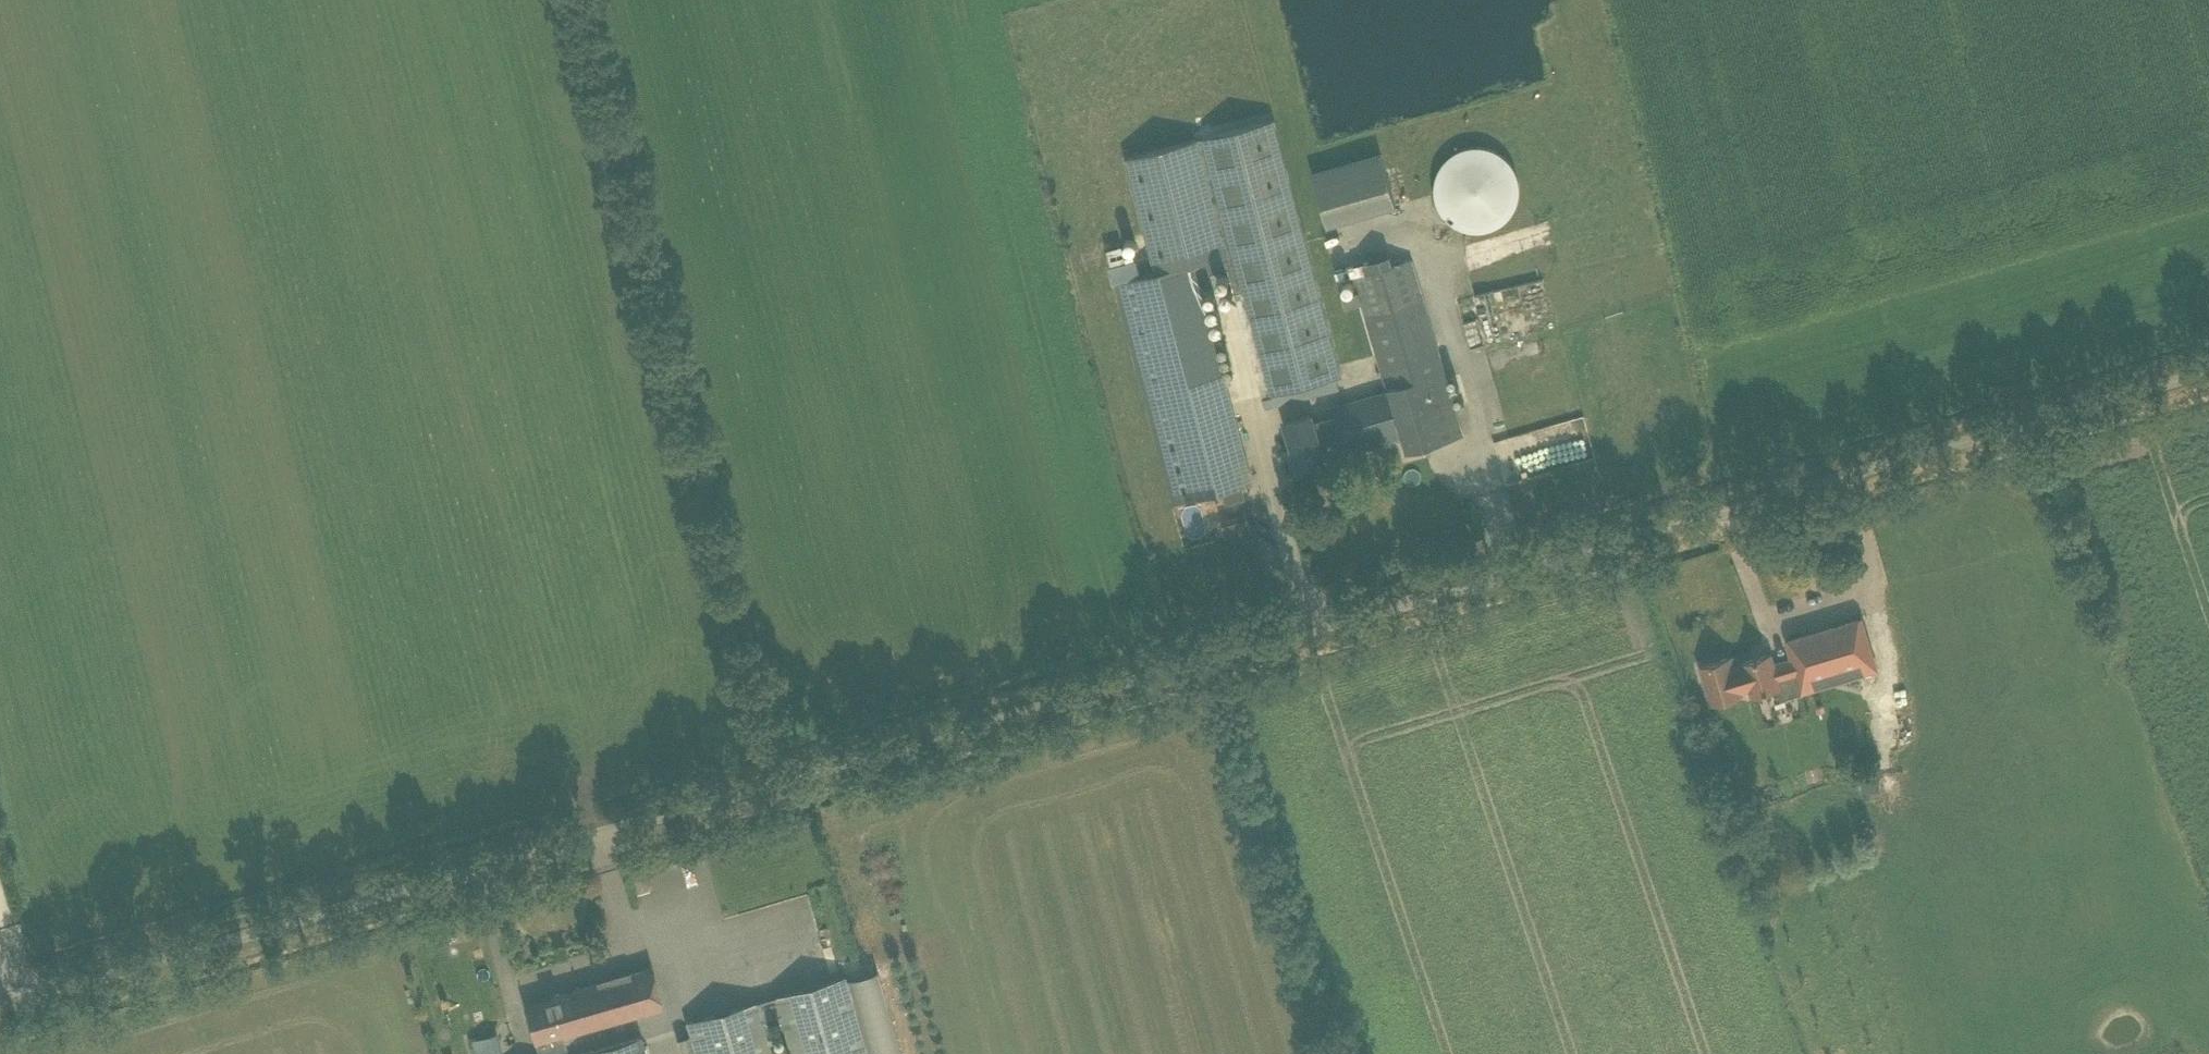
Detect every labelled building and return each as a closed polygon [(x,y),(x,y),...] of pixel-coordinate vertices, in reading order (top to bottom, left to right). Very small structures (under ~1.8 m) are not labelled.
[(1343,375),(1276,120),(1204,138),(1125,158),(1155,273),(1141,277),(1128,280),(1186,501),(1241,487),(1252,484),(1197,276),(1228,268),(1235,293),(1263,396),(1343,375)] [(1495,151),(1482,147),(1468,148),(1455,152),(1444,162),(1436,175),(1433,188),(1435,201),(1441,212),(1448,223),(1460,229),(1474,232),(1487,231),(1500,226),(1511,216),(1517,204),(1519,192),(1518,179),(1513,168),(1505,158),(1495,151)] [(1390,151),(1318,170),(1333,223),(1404,204),(1390,151)] [(1128,280),(1141,277),(1136,259),(1110,266),(1114,284),(1128,280)] [(1422,297),(1411,259),(1354,276),(1365,313),(1378,360),(1381,369),(1387,390),(1357,399),(1286,420),(1296,455),(1291,457),(1297,477),(1327,468),(1321,448),(1343,442),(1346,452),(1404,435),(1408,451),(1463,436),(1457,415),(1422,297)] [(1241,487),(1223,492),(1226,502),(1244,498),(1241,487)] [(1716,684),(1721,701),(1742,695),(1741,691),(1749,688),(1752,696),(1781,687),(1779,681),(1797,676),(1802,692),(1877,670),(1861,617),(1786,640),(1792,658),(1774,664),(1771,653),(1741,662),(1742,664),(1734,666),(1731,656),(1700,665),(1706,686),(1716,684)] [(539,1053),(545,1053),(566,1048),(562,1035),(662,1006),(651,967),(550,996),(551,999),(525,1007),(539,1053)] [(845,977),(687,1022),(696,1053),(771,1053),(761,1019),(780,1014),(791,1053),(788,1053),(867,1053),(845,977)] [(641,1036),(576,1053),(646,1053),(641,1036)]
